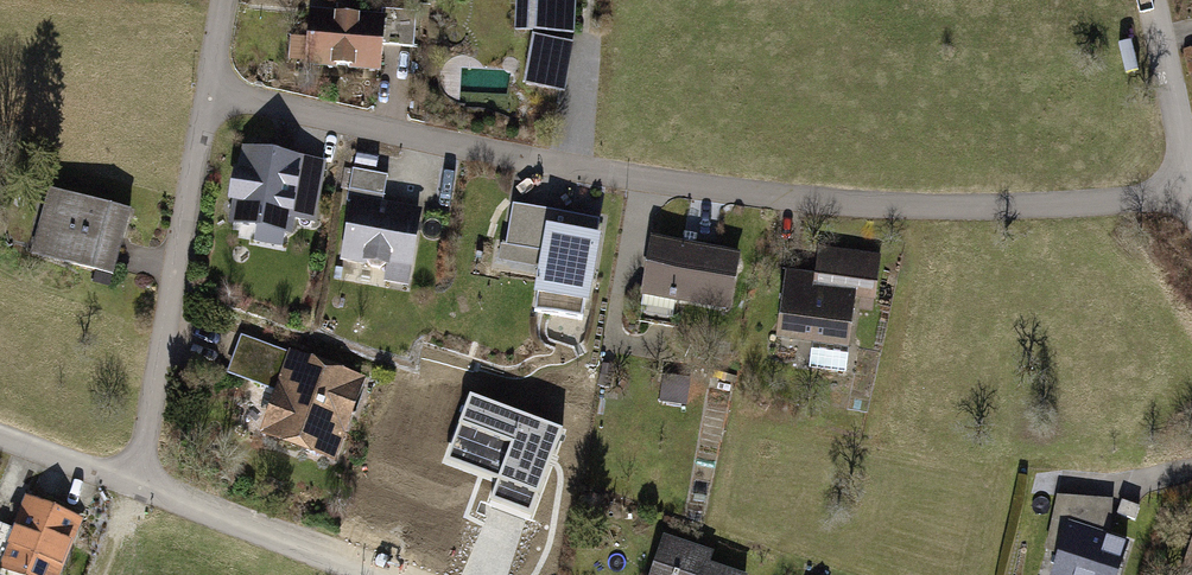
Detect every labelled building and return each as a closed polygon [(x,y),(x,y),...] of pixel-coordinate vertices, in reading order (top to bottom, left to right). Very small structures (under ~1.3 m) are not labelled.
[(576,37),(579,0),(521,0),(518,33),(534,34),(524,91),(565,98),(576,37)] [(385,21),(314,15),(312,38),(292,37),(290,66),(387,73),(388,49),(419,51),(422,17),(385,14),(385,21)] [(330,170),(245,157),(234,220),(254,224),(253,231),(261,232),(259,245),(290,250),(292,239),(298,240),(300,232),(320,236),(330,170)] [(392,179),(357,172),(341,258),(394,268),(391,282),(412,286),(427,214),(386,206),(392,179)] [(141,211),(56,190),(39,255),(124,277),(141,211)] [(553,212),(513,205),(506,247),(545,253),(535,313),(583,321),(600,220),(571,215),(568,232),(550,229),(553,212)] [(659,243),(645,314),(680,321),(683,305),(737,315),(747,260),(659,243)] [(791,275),(783,339),(815,343),(811,370),(858,376),(866,308),(874,309),(880,258),(825,251),(822,279),(791,275)] [(374,386),(245,340),(231,380),(279,397),(265,436),(346,465),(374,386)] [(78,522),(28,501),(16,531),(0,525),(0,571),(1,568),(18,574),(56,574),(78,522)] [(1070,526),(1055,574),(1117,574),(1127,544),(1070,526)] [(670,535),(655,574),(736,574),(720,569),(724,556),(670,535)]
